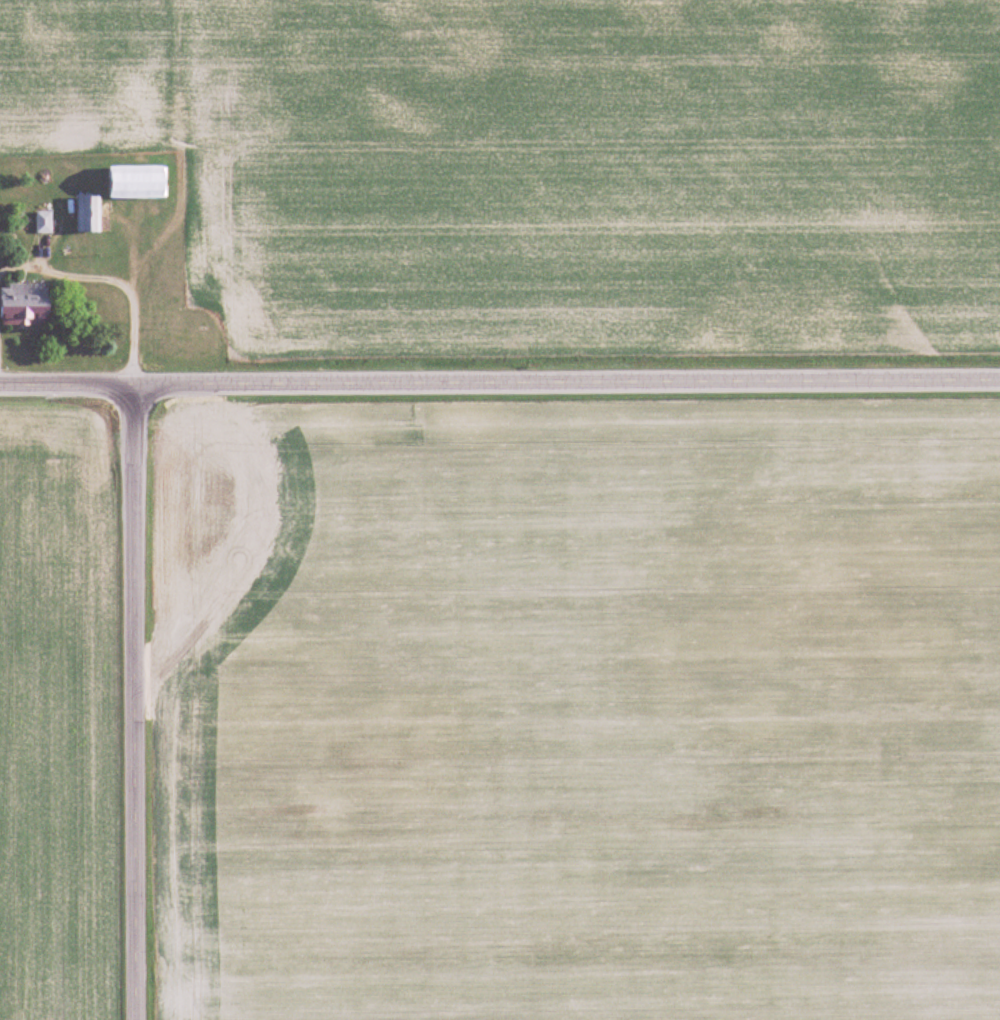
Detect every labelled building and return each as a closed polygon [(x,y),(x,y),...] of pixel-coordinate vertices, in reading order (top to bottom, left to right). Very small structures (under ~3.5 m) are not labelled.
[(109,198),(167,199),(167,166),(109,166),(109,198)] [(77,196),(77,232),(100,232),(100,196),(77,196)] [(51,213),(37,213),(36,233),(51,234),(51,213)] [(0,325),(49,325),(49,284),(0,284),(0,325)]
